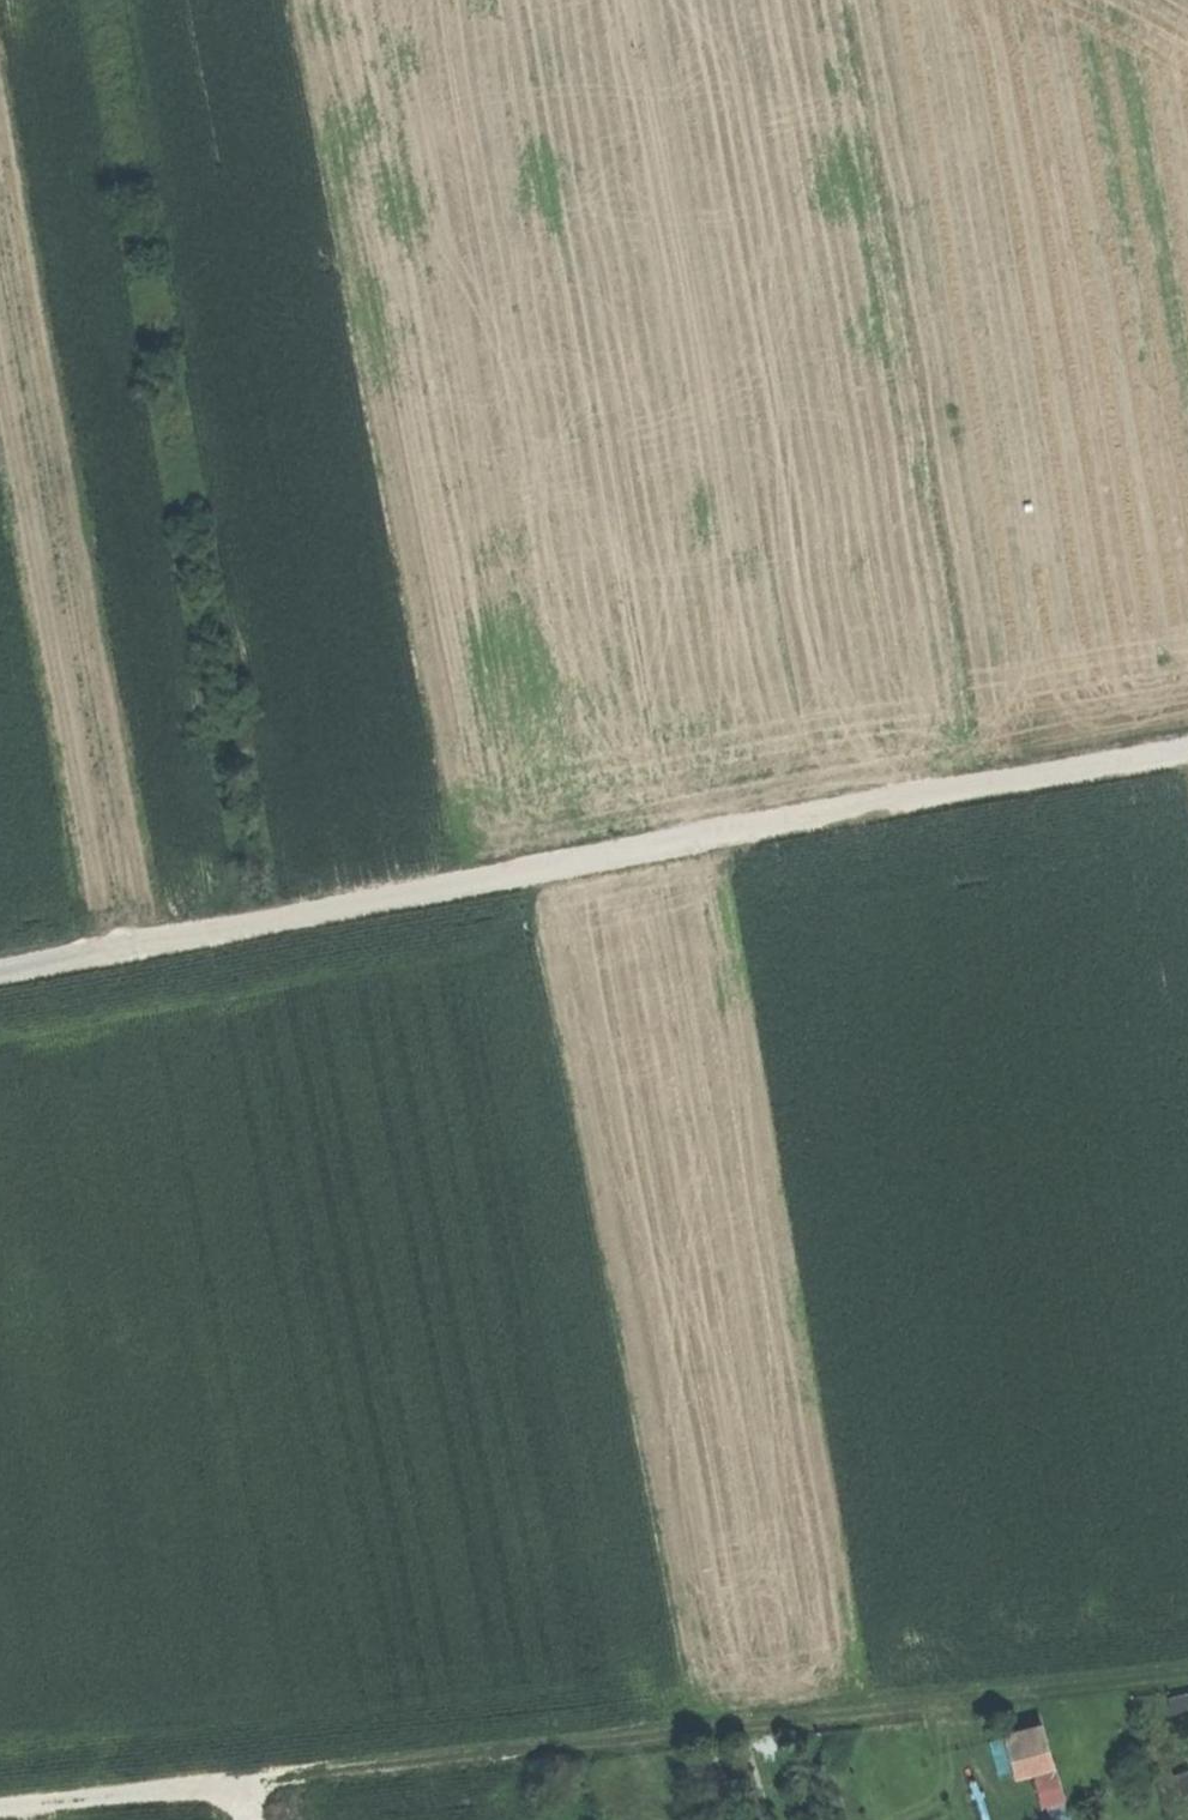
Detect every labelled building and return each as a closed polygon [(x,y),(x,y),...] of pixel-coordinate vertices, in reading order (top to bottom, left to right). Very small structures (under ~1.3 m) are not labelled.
[(1002,1740),(1013,1779),(1049,1769),(1039,1730),(1002,1740)]
